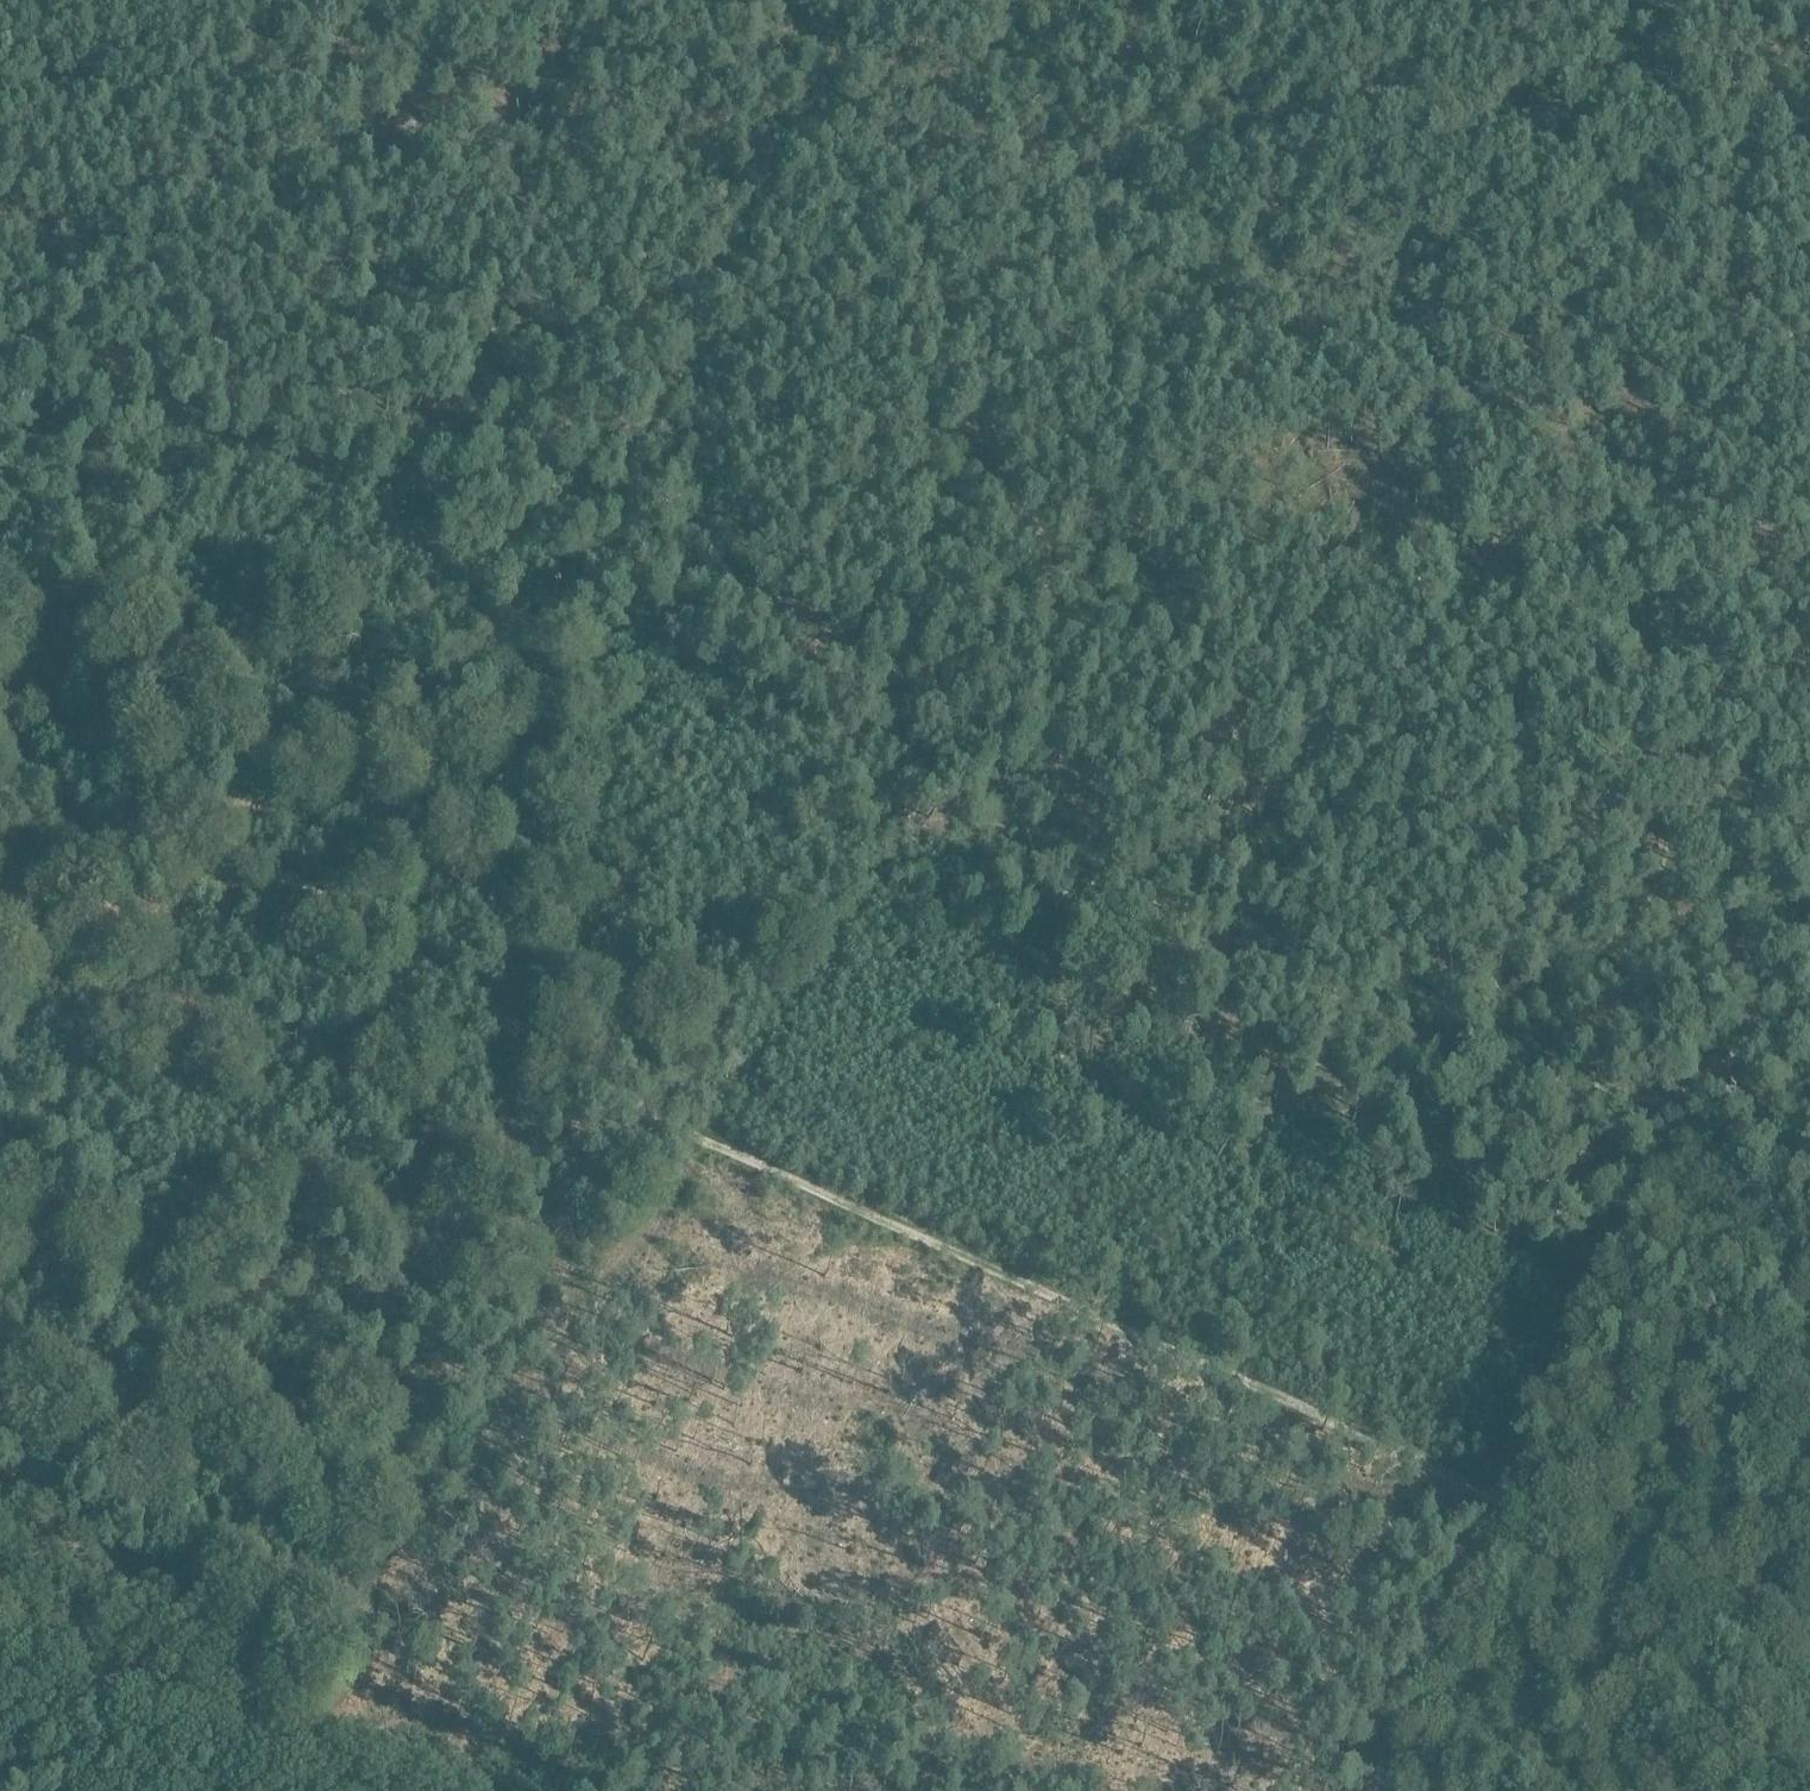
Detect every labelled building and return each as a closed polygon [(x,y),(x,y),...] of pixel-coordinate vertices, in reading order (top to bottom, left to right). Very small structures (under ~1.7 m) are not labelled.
[(556,670),(563,684),(577,677),(571,663),(556,670)]
